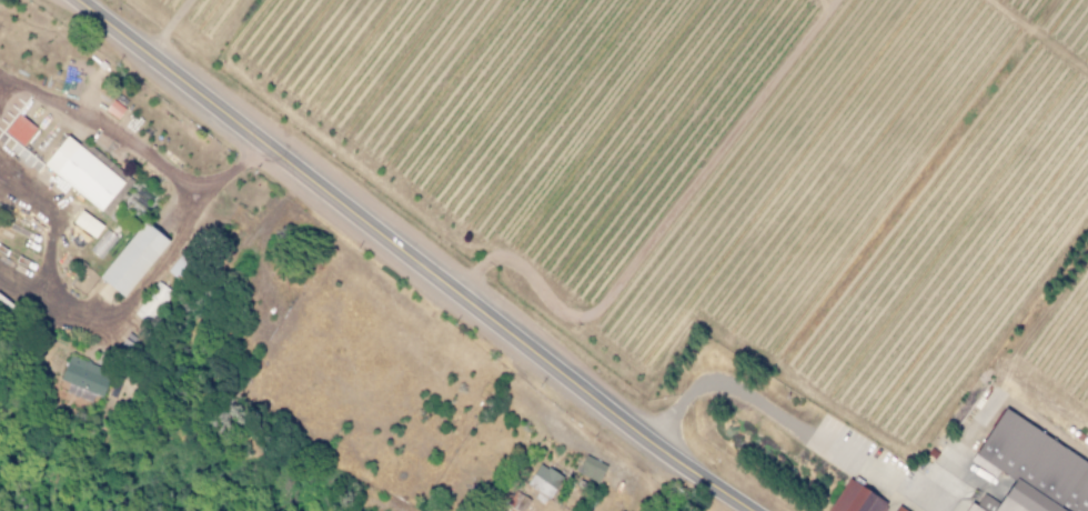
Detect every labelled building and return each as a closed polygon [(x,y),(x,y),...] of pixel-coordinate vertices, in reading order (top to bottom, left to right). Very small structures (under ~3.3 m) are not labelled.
[(32,166),(56,136),(111,179),(88,209),(32,166)] [(61,222),(70,210),(92,226),(83,238),(61,222)] [(111,297),(85,275),(129,222),(154,243),(111,297)] [(81,250),(98,231),(109,241),(92,260),(81,250)] [(99,395),(106,370),(65,358),(57,383),(99,395)] [(1001,409),(1087,467),(1087,499),(1079,510),(968,510),(980,489),(995,497),(1001,484),(966,460),(1001,409)] [(604,465),(583,455),(574,473),(595,483),(604,465)] [(555,476),(536,464),(525,484),(544,495),(555,476)] [(885,505),(881,510),(826,510),(847,480),(885,505)]
